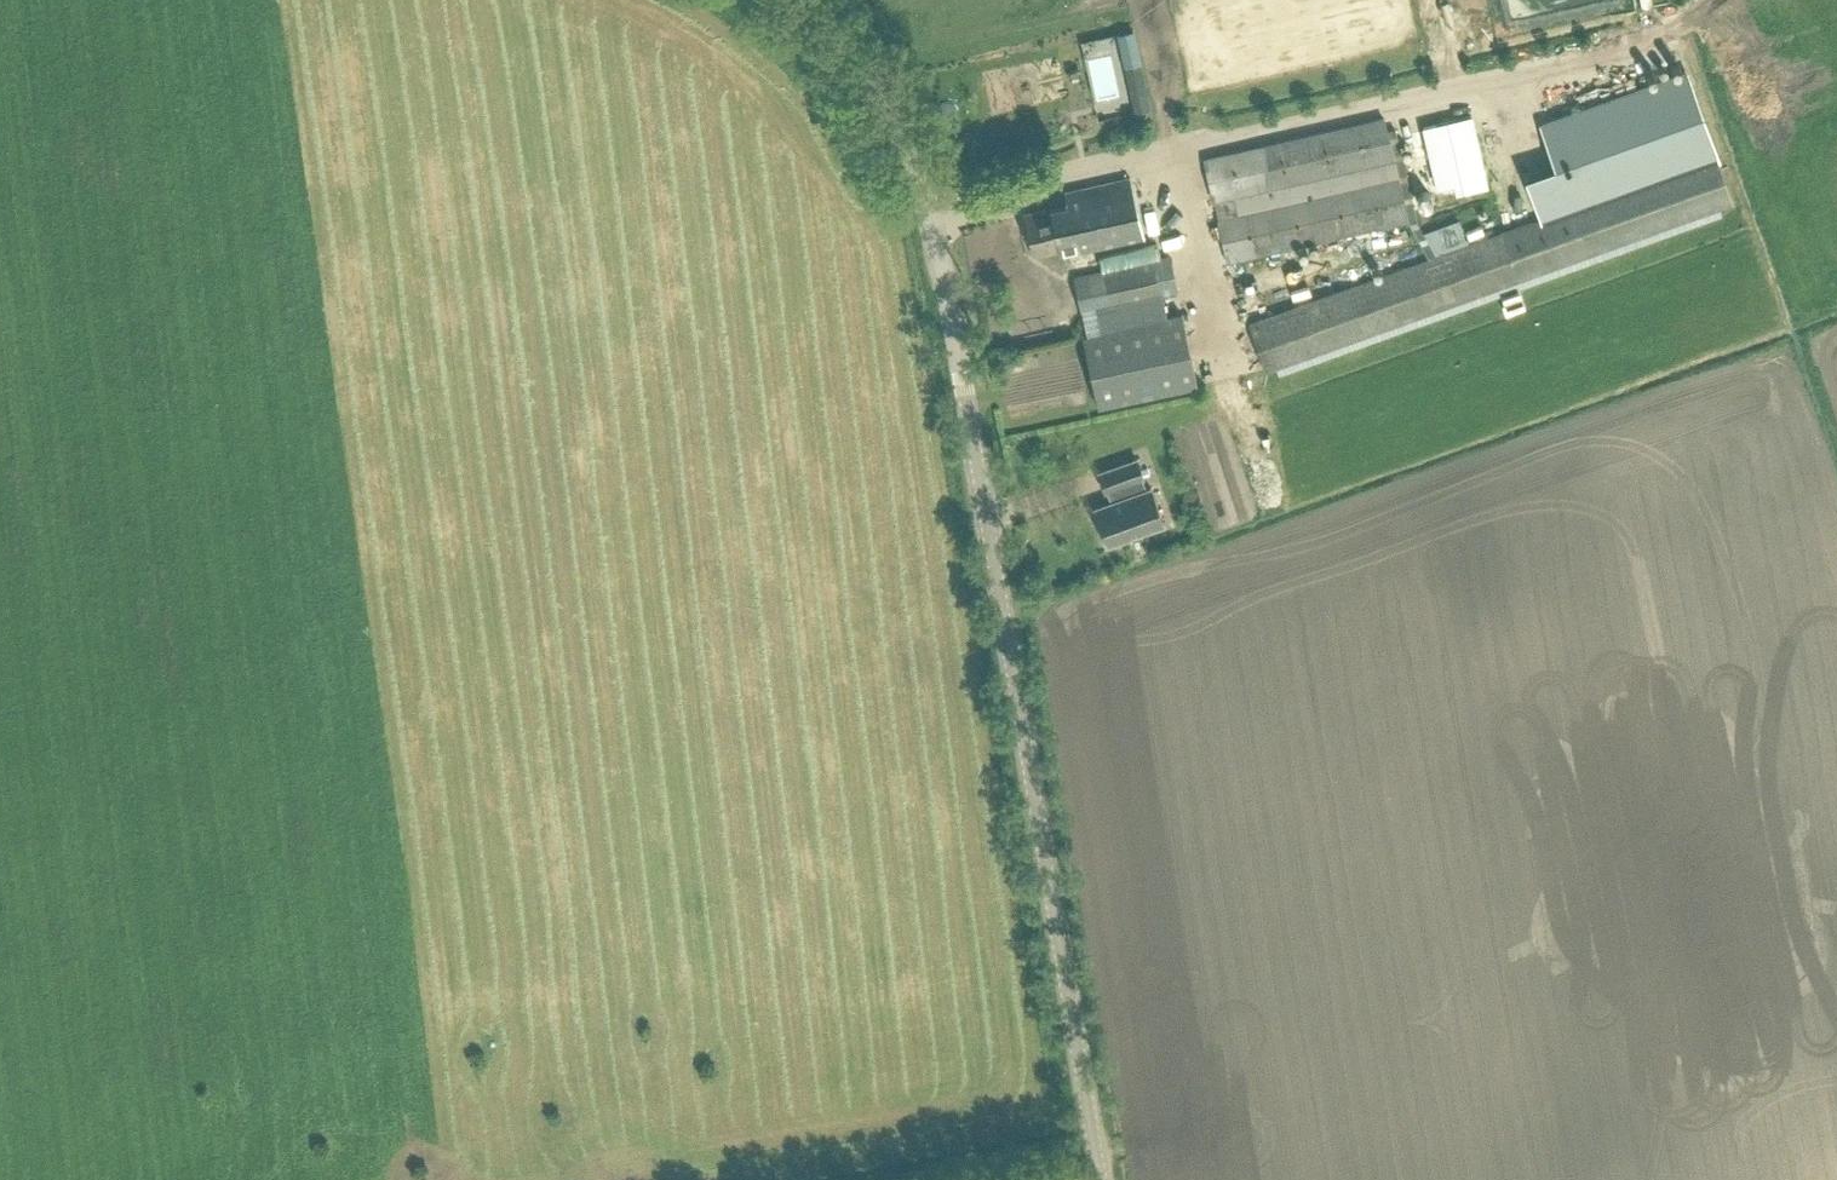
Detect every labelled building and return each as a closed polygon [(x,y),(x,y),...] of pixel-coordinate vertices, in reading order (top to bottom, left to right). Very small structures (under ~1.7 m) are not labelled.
[(1151,108),(1134,29),(1117,33),(1134,112),(1151,108)] [(1569,204),(1712,153),(1683,71),(1540,122),(1569,204)] [(1235,206),(1231,190),(1392,153),(1382,110),(1201,151),(1225,257),(1406,216),(1396,169),(1235,206)] [(1423,125),(1423,127),(1437,188),(1455,184),(1457,193),(1488,185),(1472,114),(1423,125)] [(1394,122),(1385,124),(1406,216),(1428,255),(1434,253),(1423,233),(1416,221),(1394,122)] [(1266,370),(1733,202),(1715,152),(1712,153),(1656,173),(1604,192),(1572,203),(1434,253),(1428,255),(1248,320),(1266,370)] [(1059,250),(1114,237),(1143,230),(1129,170),(1064,185),(1067,197),(1022,208),(1032,250),(1058,244),(1059,250)] [(1161,255),(1158,241),(1098,255),(1101,269),(1155,257),(1161,255)] [(1290,267),(1296,289),(1335,277),(1328,255),(1290,267)] [(1101,269),(1088,272),(1097,308),(1163,293),(1155,257),(1101,269)] [(1097,407),(1197,387),(1181,312),(1082,332),(1097,407)] [(1090,314),(1070,318),(1074,334),(1094,329),(1090,314)] [(1093,505),(1107,544),(1165,523),(1151,484),(1146,486),(1143,477),(1145,476),(1138,456),(1097,470),(1105,491),(1107,490),(1111,499),(1093,505)]
